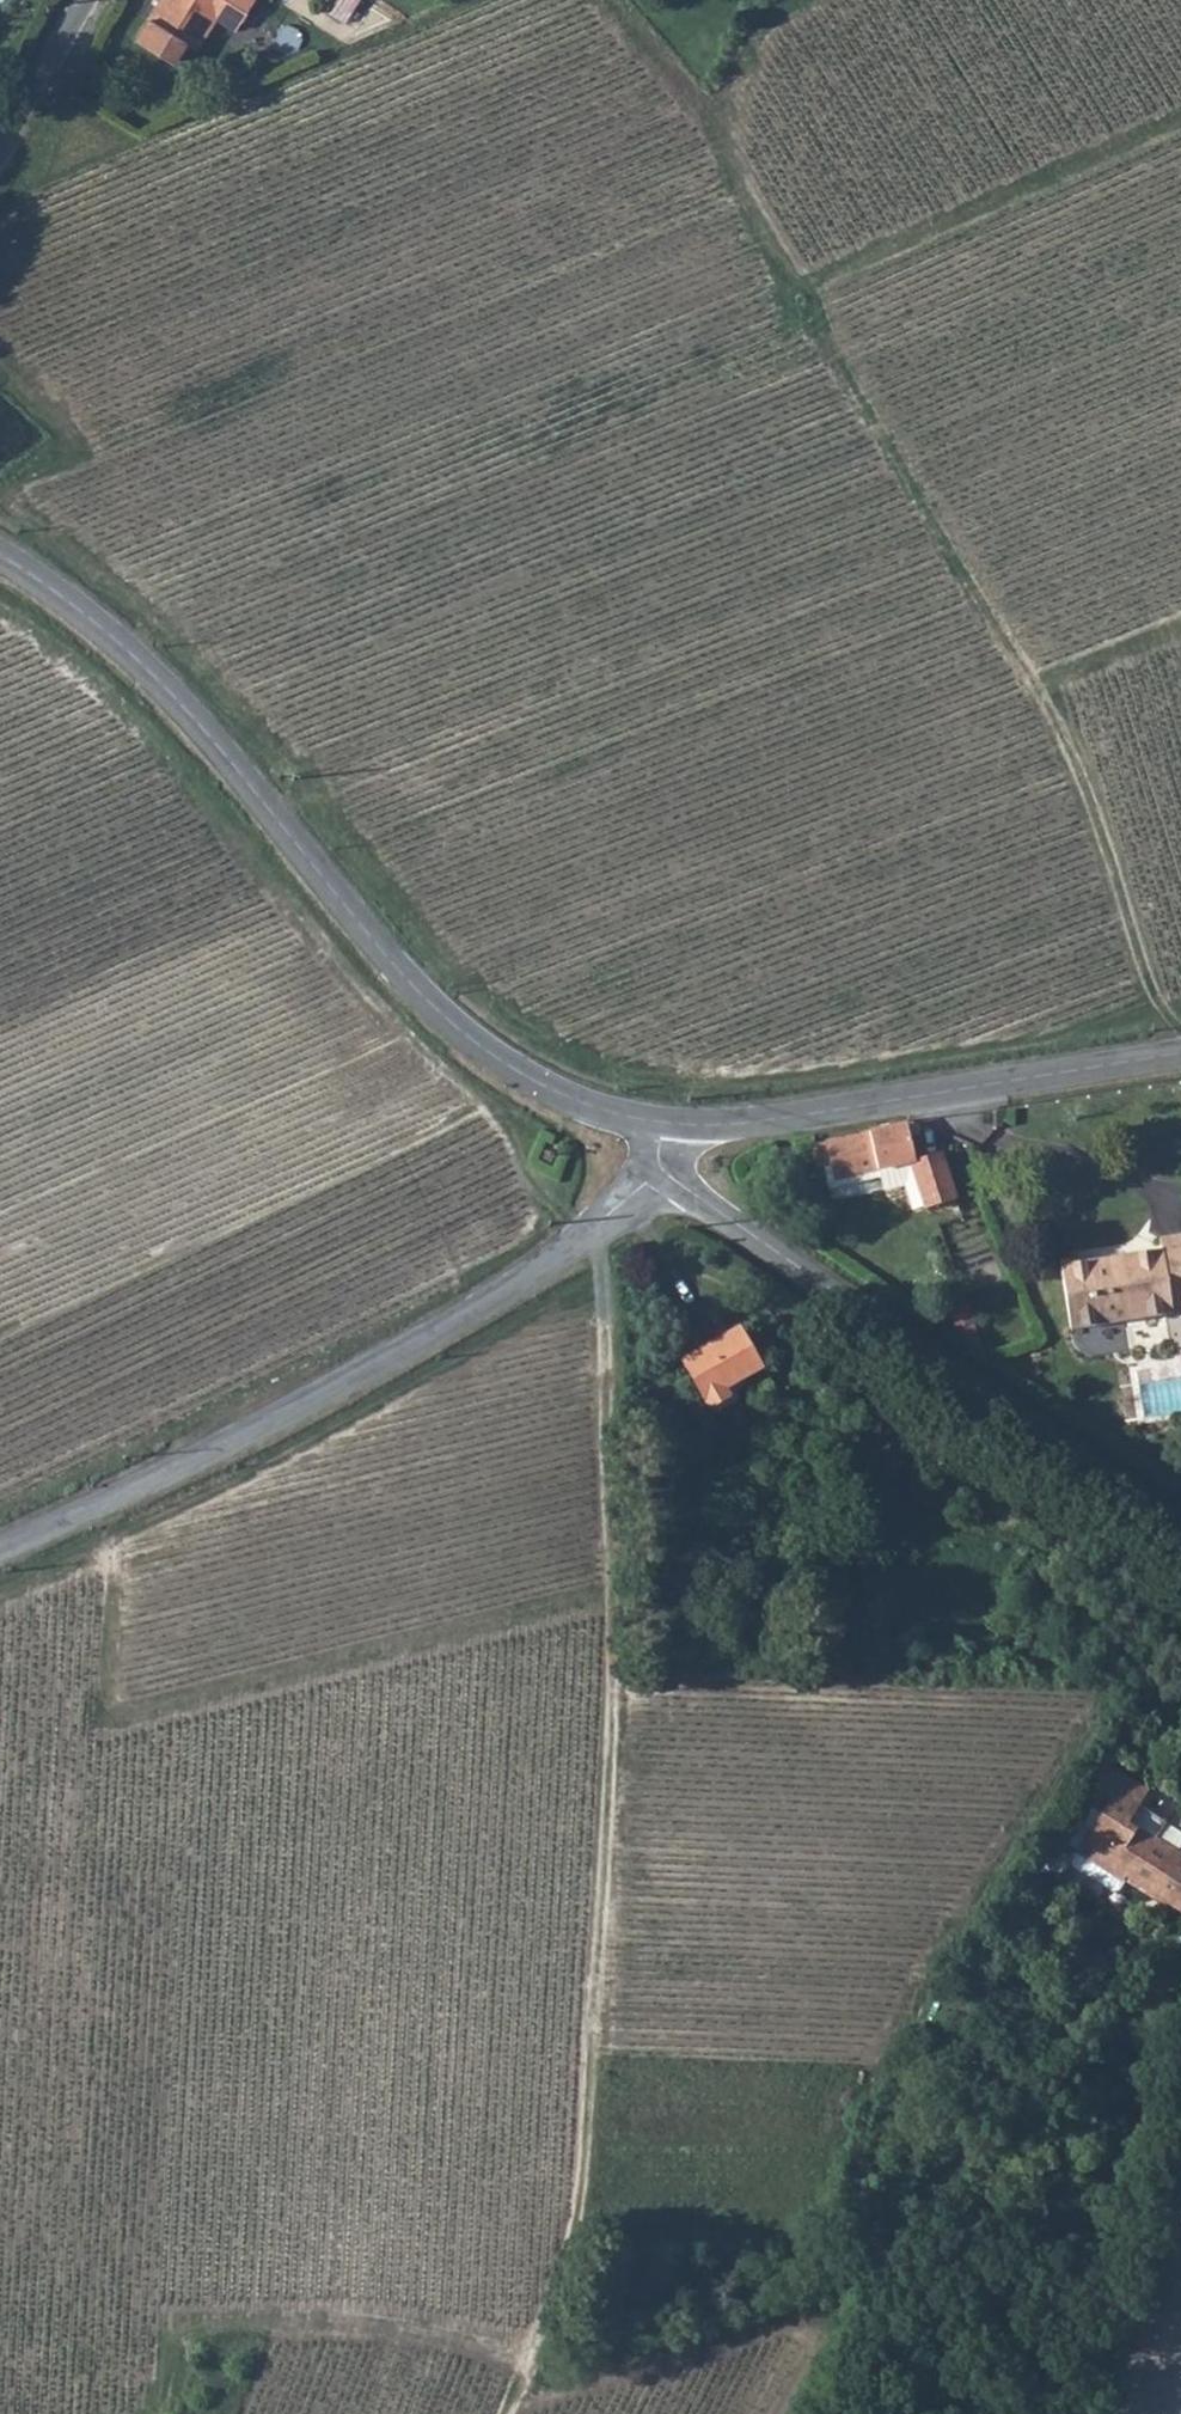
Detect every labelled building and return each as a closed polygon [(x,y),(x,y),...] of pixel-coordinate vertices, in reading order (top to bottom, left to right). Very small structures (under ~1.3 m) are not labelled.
[(255,0),(166,0),(152,26),(153,27),(141,47),(179,68),(191,47),(199,53),(217,20),(238,31),(255,0)] [(909,1162),(924,1209),(958,1196),(944,1152),(917,1160),(908,1123),(868,1131),(878,1169),(909,1162)] [(833,1163),(837,1178),(878,1169),(868,1131),(811,1144),(818,1167),(833,1163)] [(555,1167),(568,1162),(564,1151),(550,1156),(555,1167)] [(535,1162),(540,1173),(555,1167),(550,1156),(535,1162)] [(1163,1252),(1057,1267),(1069,1328),(1180,1314),(1180,1239),(1162,1241),(1163,1252)] [(701,1408),(719,1399),(714,1389),(759,1370),(739,1329),(677,1355),(701,1408)] [(1157,1825),(1136,1811),(1144,1799),(1098,1771),(1075,1804),(1094,1817),(1073,1856),(1074,1857),(1118,1883),(1120,1878),(1180,1915),(1180,1861),(1175,1857),(1148,1840),(1157,1825)] [(1157,1825),(1148,1840),(1175,1857),(1180,1847),(1180,1840),(1157,1825)] [(1069,1865),(1070,1871),(1106,1893),(1112,1892),(1118,1883),(1074,1857),(1069,1865)]
